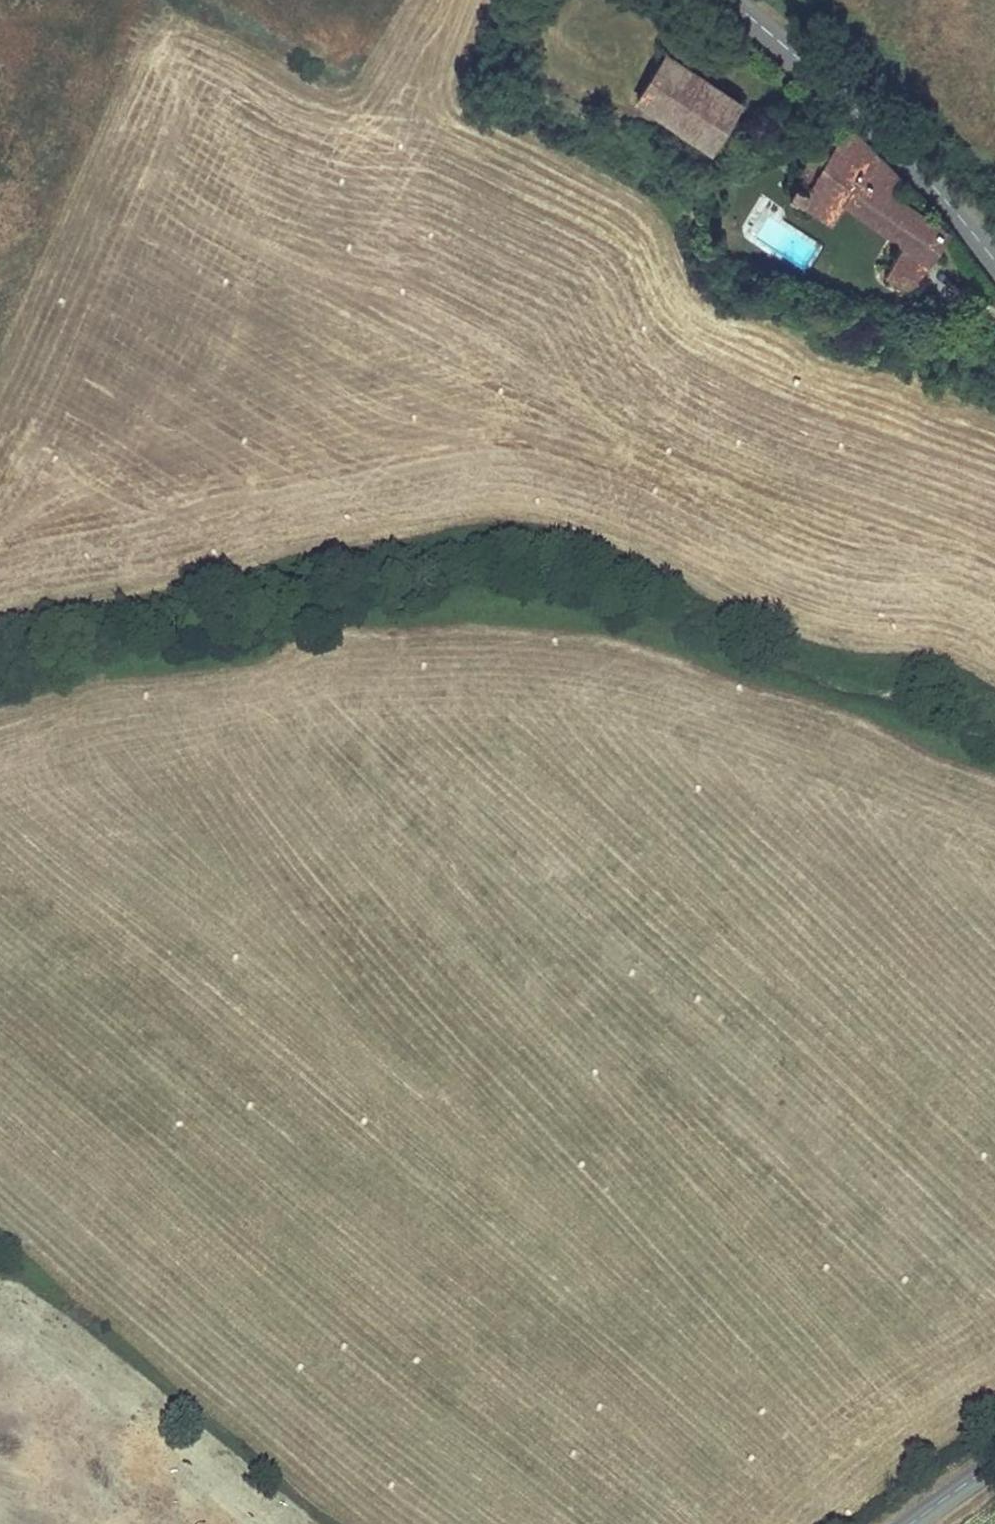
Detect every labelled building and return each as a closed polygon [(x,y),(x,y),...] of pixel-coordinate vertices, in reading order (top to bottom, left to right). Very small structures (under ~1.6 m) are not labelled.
[(715,145),(743,101),(667,53),(638,98),(715,145)] [(900,176),(847,127),(827,159),(815,154),(790,194),(803,202),(817,180),(846,200),(906,240),(886,273),(911,289),(949,232),(888,190),(900,176)] [(846,200),(817,180),(803,202),(833,221),(846,200)]
